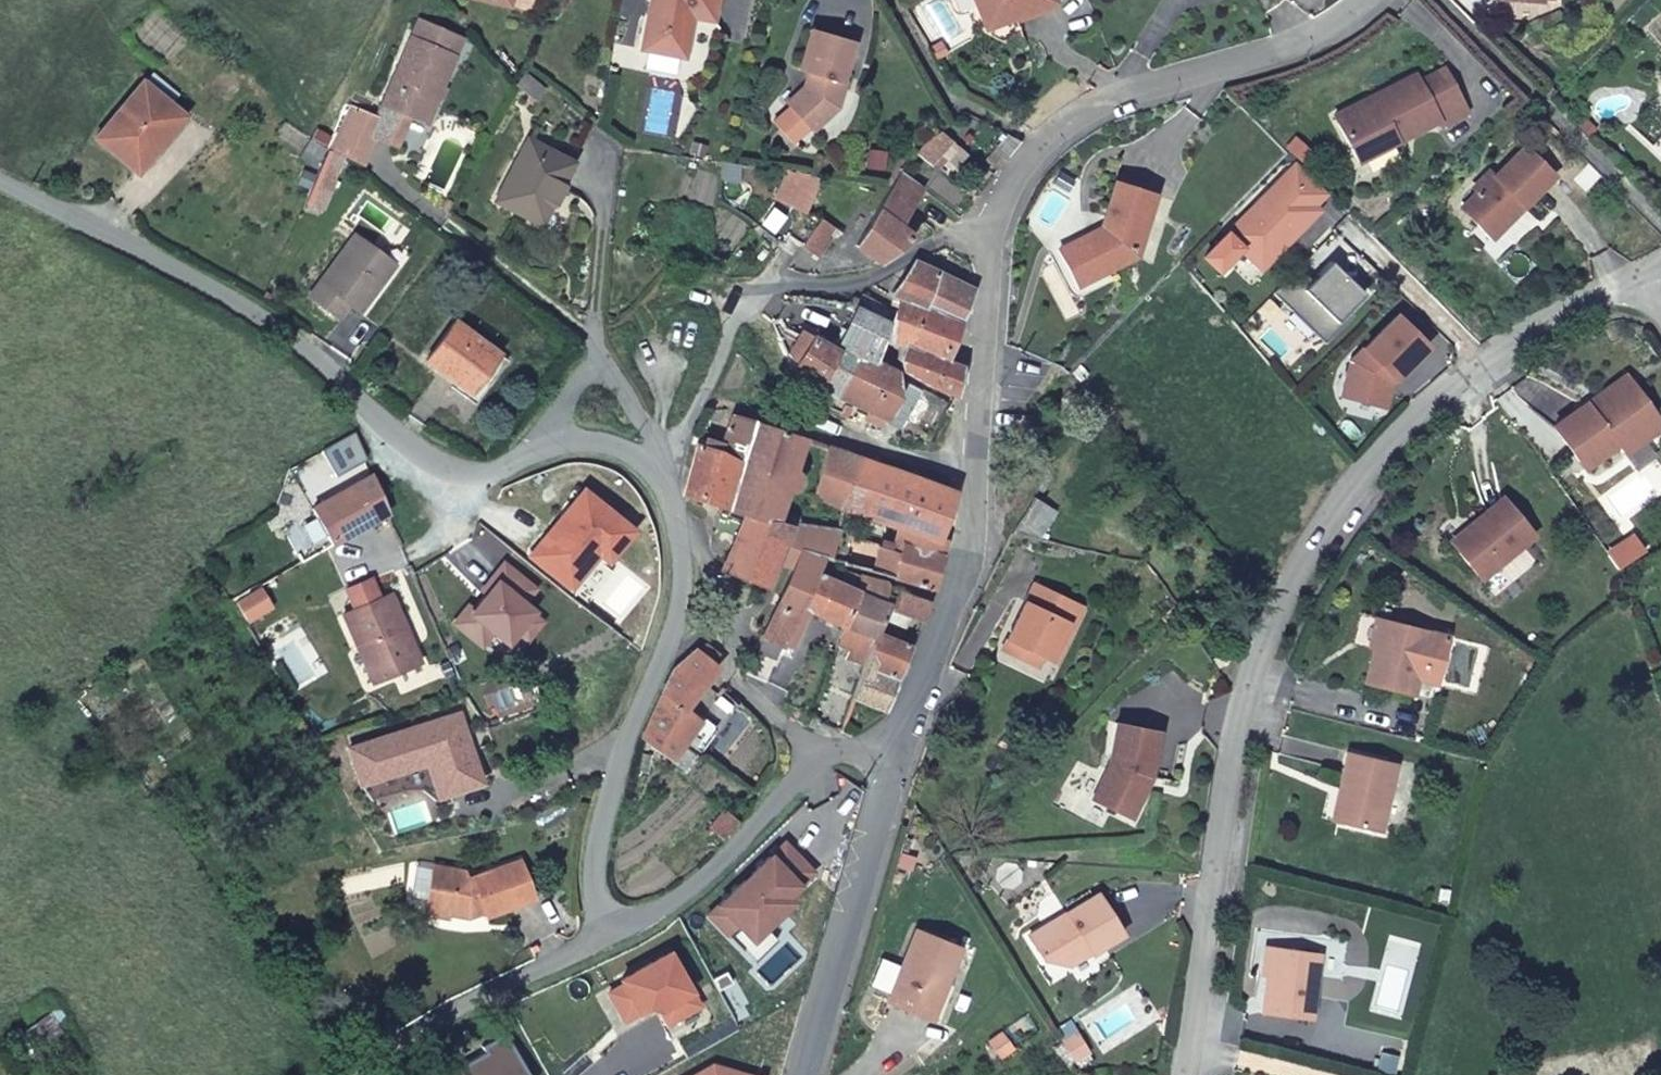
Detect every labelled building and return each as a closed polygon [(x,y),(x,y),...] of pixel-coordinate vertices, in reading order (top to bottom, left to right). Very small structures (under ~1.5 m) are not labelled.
[(636,50),(678,60),(687,20),(707,23),(713,0),(648,0),(636,50)] [(979,27),(1008,15),(1011,21),(1050,6),(1048,0),(968,0),(979,27)] [(351,99),(332,143),(366,159),(377,131),(396,139),(409,109),(426,115),(462,29),(416,11),(376,109),(351,99)] [(811,36),(798,73),(805,75),(811,77),(808,90),(801,89),(783,108),(808,134),(809,136),(829,118),(832,118),(839,86),(842,88),(854,47),(811,36)] [(1375,103),(1335,123),(1355,162),(1437,120),(1440,125),(1466,111),(1444,68),(1418,81),(1414,74),(1371,96),(1375,103)] [(511,83),(531,97),(538,85),(519,70),(511,83)] [(139,79),(93,136),(135,171),(183,114),(139,79)] [(1371,96),(1332,116),(1335,123),(1375,103),(1371,96)] [(529,139),(499,204),(546,226),(577,161),(529,139)] [(332,143),(330,142),(307,198),(325,206),(337,175),(334,174),(343,152),(332,143)] [(1499,228),(1512,215),(1506,209),(1518,197),(1524,204),(1554,173),(1523,142),(1494,172),(1493,172),(1490,169),(1475,185),(1478,188),(1460,205),(1477,222),(1485,213),(1493,221),(1499,228)] [(882,157),(865,155),(864,171),(880,172),(882,157)] [(1311,205),(1324,191),(1294,162),(1223,235),(1254,265),(1282,237),(1286,241),(1316,210),(1311,205)] [(897,175),(888,190),(882,198),(853,245),(877,262),(908,236),(894,226),(903,214),(919,190),(897,175)] [(1155,199),(1117,186),(1102,230),(1072,245),(1090,282),(1135,260),(1155,199)] [(1506,209),(1512,215),(1524,204),(1518,197),(1506,209)] [(1491,237),(1499,228),(1493,221),(1485,213),(1477,222),(1484,230),(1491,237)] [(835,233),(818,222),(809,248),(824,259),(828,248),(835,233)] [(357,234),(309,298),(337,318),(349,303),(362,313),(398,264),(357,234)] [(1286,241),(1282,237),(1254,265),(1258,269),(1286,241)] [(1072,245),(1060,252),(1078,288),(1090,282),(1072,245)] [(1333,322),(1346,310),(1361,293),(1328,261),(1309,281),(1296,267),(1270,293),(1313,335),(1330,318),(1333,322)] [(883,290),(900,298),(924,307),(936,275),(910,262),(896,272),(883,290)] [(924,307),(963,322),(976,290),(936,275),(924,307)] [(819,384),(839,393),(860,353),(876,361),(889,306),(861,292),(855,309),(843,344),(808,329),(801,345),(791,341),(788,349),(795,363),(819,384)] [(949,354),(963,322),(924,307),(900,298),(892,325),(903,366),(959,392),(964,363),(949,354)] [(1330,318),(1313,335),(1322,343),(1350,314),(1346,310),(1333,322),(1330,318)] [(1341,396),(1384,407),(1390,384),(1427,346),(1395,315),(1350,361),(1341,396)] [(462,323),(433,361),(461,382),(456,389),(482,407),(514,366),(462,323)] [(860,353),(839,393),(889,418),(899,398),(898,372),(876,361),(860,353)] [(1598,415),(1639,387),(1631,376),(1590,403),(1598,415)] [(1620,448),(1660,421),(1639,387),(1598,415),(1590,403),(1556,426),(1586,470),(1620,448)] [(761,423),(754,420),(724,507),(740,511),(720,569),(765,584),(775,556),(787,522),(776,518),(785,491),(792,493),(797,487),(798,479),(792,475),(805,440),(795,437),(798,421),(765,409),(761,423)] [(724,507),(754,420),(733,413),(721,449),(694,441),(680,495),(724,507)] [(1660,421),(1620,448),(1626,456),(1660,433),(1660,421)] [(325,450),(339,476),(370,460),(359,432),(325,450)] [(951,494),(825,447),(813,494),(820,497),(844,506),(896,525),(890,545),(849,535),(840,562),(934,590),(942,538),(937,535),(951,494)] [(314,508),(334,544),(390,512),(375,476),(314,508)] [(820,497),(813,494),(805,491),(801,502),(816,507),(820,497)] [(530,559),(570,590),(598,556),(608,563),(633,532),(582,492),(530,559)] [(1481,523),(1453,547),(1481,580),(1535,534),(1503,497),(1478,518),(1481,523)] [(787,522),(775,556),(791,563),(796,549),(822,557),(827,558),(835,533),(787,522)] [(1633,536),(1605,556),(1615,570),(1642,551),(1633,536)] [(796,549),(791,563),(774,601),(797,611),(817,567),(822,557),(796,549)] [(471,604),(457,622),(485,644),(496,630),(511,641),(521,628),(535,610),(536,608),(526,601),(537,586),(506,562),(494,577),(499,581),(489,593),(477,609),(471,604)] [(842,576),(817,567),(797,611),(774,601),(755,646),(777,658),(778,652),(791,661),(810,613),(842,625),(861,574),(846,568),(842,576)] [(899,585),(861,574),(842,625),(835,645),(849,650),(847,656),(867,665),(878,638),(899,585)] [(499,581),(494,577),(484,589),(489,593),(499,581)] [(358,611),(347,616),(360,646),(367,643),(384,681),(425,662),(394,594),(382,600),(373,579),(349,590),(358,611)] [(260,585),(237,598),(247,617),(270,604),(260,585)] [(929,604),(899,585),(878,638),(867,665),(840,730),(852,736),(853,732),(863,709),(867,710),(871,703),(885,708),(891,700),(909,655),(914,657),(929,604)] [(1041,587),(1013,642),(1046,660),(1053,664),(1073,629),(1077,632),(1088,611),(1041,587)] [(535,610),(521,628),(531,636),(545,618),(535,610)] [(1380,620),(1363,687),(1413,698),(1417,680),(1435,683),(1446,637),(1380,620)] [(1046,660),(1013,642),(1007,653),(1040,670),(1046,660)] [(673,662),(645,733),(672,755),(682,740),(701,714),(686,704),(709,668),(714,661),(695,645),(673,662)] [(1226,652),(1212,661),(1219,672),(1233,663),(1226,652)] [(1413,698),(1430,703),(1435,683),(1417,680),(1413,698)] [(451,791),(484,779),(461,710),(349,747),(362,782),(429,760),(440,756),(451,791)] [(1150,778),(1160,733),(1116,723),(1105,772),(1091,800),(1132,819),(1140,801),(1146,776),(1150,778)] [(451,791),(440,756),(429,760),(440,794),(451,791)] [(1384,800),(1391,766),(1344,756),(1337,790),(1339,791),(1332,823),(1377,833),(1384,800)] [(785,894),(811,869),(784,839),(717,902),(750,936),(763,924),(790,899),(785,894)] [(431,867),(422,905),(438,909),(442,916),(467,921),(468,916),(485,908),(490,918),(534,895),(517,861),(468,885),(463,875),(431,867)] [(1054,965),(1055,965),(1083,946),(1089,955),(1120,934),(1094,895),(1027,937),(1044,961),(1054,965)] [(750,936),(717,902),(707,911),(751,959),(775,936),(763,924),(750,936)] [(878,1007),(918,1019),(930,982),(939,985),(951,946),(904,931),(892,971),(897,972),(895,979),(887,981),(878,1007)] [(1083,946),(1055,965),(1067,970),(1089,955),(1083,946)] [(667,949),(661,952),(672,971),(678,967),(667,949)] [(1267,949),(1258,1013),(1306,1020),(1314,956),(1296,953),(1267,949)] [(657,1004),(665,1018),(696,1001),(678,967),(672,971),(661,952),(619,975),(621,980),(607,988),(622,1015),(646,1002),(657,1004)] [(930,982),(918,1019),(932,1024),(944,986),(939,985),(930,982)] [(502,1028),(479,1040),(482,1047),(438,1071),(434,1065),(416,1074),(528,1074),(502,1028)] [(1066,1031),(1051,1040),(1064,1062),(1079,1052),(1066,1031)] [(710,1061),(686,1074),(745,1074),(710,1061)]
